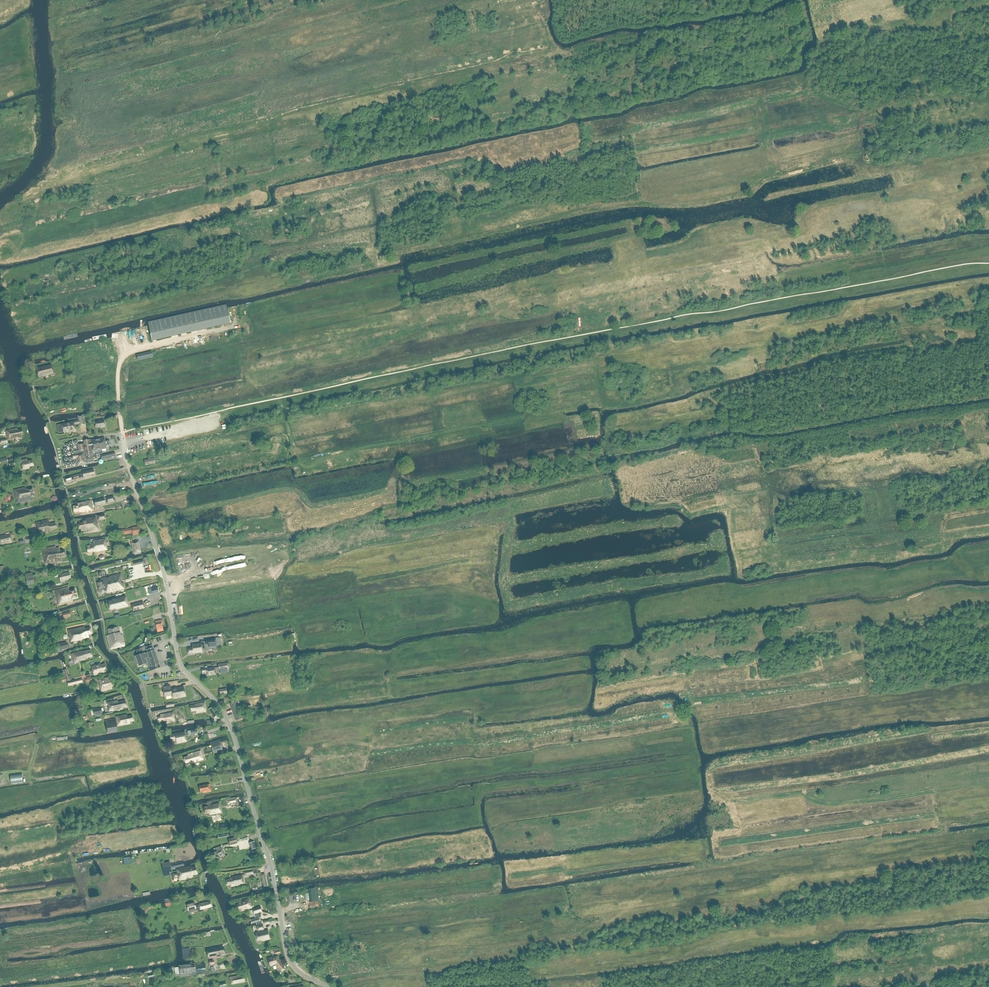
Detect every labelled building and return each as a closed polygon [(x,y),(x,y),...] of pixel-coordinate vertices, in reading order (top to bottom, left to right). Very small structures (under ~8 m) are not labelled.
[(23,199),(25,205),(35,201),(33,195),(23,199)] [(230,323),(227,308),(148,326),(152,341),(230,323)] [(151,352),(137,355),(138,360),(152,357),(151,352)] [(38,377),(53,374),(51,365),(36,369),(38,377)] [(69,423),(61,424),(62,429),(62,428),(63,432),(70,431),(70,432),(76,431),(75,425),(79,424),(79,426),(85,425),(84,418),(85,418),(84,414),(77,415),(78,421),(69,422),(69,423)] [(104,427),(103,420),(97,420),(98,422),(94,422),(95,428),(99,427),(100,428),(104,427)] [(17,429),(6,431),(8,440),(17,438),(17,439),(22,438),(21,435),(23,435),(22,430),(18,430),(17,429)] [(86,463),(93,462),(93,459),(97,459),(96,456),(95,456),(95,455),(102,453),(102,449),(106,449),(106,445),(108,445),(108,440),(105,441),(104,438),(89,440),(84,441),(84,443),(78,444),(79,451),(77,451),(76,451),(76,454),(72,455),(73,459),(77,459),(78,464),(85,463),(85,462),(86,462),(86,463)] [(27,462),(27,459),(19,461),(20,464),(22,470),(29,469),(29,467),(33,466),(32,461),(27,462)] [(84,478),(94,476),(93,469),(82,471),(84,478)] [(74,479),(78,478),(77,475),(64,478),(66,485),(75,482),(74,479)] [(31,499),(30,498),(35,497),(32,488),(27,489),(25,488),(24,488),(14,490),(17,503),(31,499)] [(106,504),(104,498),(94,501),(95,507),(106,504)] [(74,512),(79,512),(92,510),(91,501),(78,503),(78,505),(73,506),(74,512)] [(83,523),(78,524),(79,529),(81,529),(81,531),(88,530),(88,532),(98,530),(96,517),(82,520),(83,523)] [(48,520),(36,522),(38,533),(50,531),(52,529),(57,528),(56,522),(50,523),(48,520)] [(140,535),(138,526),(131,527),(131,528),(119,530),(119,535),(132,533),(133,536),(140,535)] [(10,534),(0,536),(0,543),(11,541),(10,534)] [(105,539),(95,541),(94,541),(93,542),(92,544),(92,545),(86,546),(87,552),(91,551),(93,551),(96,551),(99,551),(107,550),(105,539)] [(132,554),(141,552),(139,541),(130,543),(132,549),(131,550),(132,554)] [(43,549),(45,564),(61,561),(61,557),(65,556),(64,550),(60,551),(59,548),(56,548),(55,547),(43,549)] [(69,572),(63,574),(58,575),(60,581),(71,578),(69,572)] [(32,573),(25,574),(27,585),(34,584),(32,573)] [(103,579),(106,592),(106,593),(124,588),(121,574),(109,577),(110,578),(107,579),(106,577),(103,578),(103,579)] [(97,582),(100,593),(106,592),(103,579),(101,580),(101,581),(97,582)] [(68,587),(55,590),(58,604),(72,601),(71,599),(77,597),(75,589),(69,591),(68,587)] [(114,600),(114,601),(108,602),(110,609),(116,608),(116,609),(127,606),(125,597),(114,600)] [(133,611),(144,608),(143,602),(131,604),(133,611)] [(88,634),(91,634),(90,628),(84,629),(84,627),(68,630),(70,642),(84,639),(84,638),(89,637),(88,634)] [(119,632),(117,627),(108,629),(109,635),(107,636),(110,649),(124,645),(122,635),(120,635),(119,632)] [(67,642),(61,643),(61,642),(56,644),(58,652),(62,651),(62,650),(68,649),(67,642)] [(188,648),(188,653),(202,651),(202,650),(205,649),(205,644),(201,645),(201,643),(192,645),(192,648),(188,648)] [(149,658),(146,659),(147,663),(150,671),(160,667),(159,664),(153,648),(152,645),(145,647),(146,650),(147,653),(149,658)] [(74,663),(75,662),(82,660),(83,660),(86,659),(86,658),(92,656),(90,650),(84,651),(80,652),(80,651),(71,654),(74,663)] [(138,666),(147,663),(146,659),(149,658),(147,653),(144,654),(144,653),(135,656),(138,666)] [(91,666),(94,676),(104,673),(103,672),(107,671),(105,663),(100,665),(100,663),(91,666)] [(214,667),(201,669),(202,674),(206,673),(207,676),(216,674),(214,667)] [(160,669),(148,672),(150,677),(153,676),(154,679),(159,678),(158,675),(157,675),(157,674),(160,673),(161,678),(165,677),(163,673),(161,673),(160,669)] [(83,683),(82,679),(85,678),(84,675),(81,676),(81,678),(71,680),(67,682),(68,686),(72,685),(83,683)] [(111,686),(116,684),(114,676),(108,677),(98,680),(101,691),(111,688),(111,686)] [(170,686),(162,687),(164,697),(172,695),(173,698),(185,696),(184,687),(171,689),(170,686)] [(121,707),(126,706),(125,700),(117,702),(117,701),(109,703),(111,711),(121,709),(121,707)] [(206,711),(205,702),(195,704),(195,705),(190,706),(191,712),(196,711),(196,712),(206,711)] [(163,721),(163,723),(175,720),(173,712),(160,715),(160,717),(158,717),(158,722),(163,721)] [(116,717),(118,726),(129,723),(129,722),(133,721),(132,715),(127,716),(127,715),(116,717)] [(116,719),(105,721),(107,731),(107,733),(118,732),(116,719)] [(170,735),(171,741),(176,740),(177,743),(186,741),(184,732),(170,735)] [(210,742),(210,744),(213,753),(222,750),(219,739),(210,742)] [(203,759),(200,750),(188,755),(188,756),(184,758),(185,763),(187,762),(188,765),(191,763),(203,759)] [(211,792),(209,784),(199,786),(200,792),(205,791),(205,793),(211,792)] [(236,802),(235,798),(235,797),(225,799),(227,808),(231,807),(231,803),(236,802)] [(208,807),(204,808),(205,814),(210,813),(210,814),(221,812),(219,804),(208,806),(208,807)] [(247,836),(252,835),(252,832),(248,833),(248,832),(245,833),(245,834),(240,835),(237,835),(238,838),(240,838),(241,841),(248,839),(247,836)] [(239,841),(238,838),(237,835),(235,836),(235,837),(228,839),(230,845),(237,843),(236,841),(239,841)] [(214,849),(214,851),(211,852),(214,859),(225,855),(221,846),(214,849)] [(162,864),(164,873),(171,872),(170,863),(162,864)] [(190,866),(178,869),(178,872),(173,873),(174,877),(179,876),(180,880),(186,879),(185,877),(188,876),(188,877),(193,876),(192,875),(197,874),(195,866),(191,868),(190,866)] [(230,879),(226,880),(227,885),(230,884),(231,886),(244,883),(242,875),(230,877),(230,879)] [(236,905),(237,909),(241,908),(241,910),(252,907),(249,899),(239,902),(239,904),(236,905)] [(200,909),(211,906),(210,901),(199,904),(195,905),(194,902),(187,904),(188,910),(195,908),(196,910),(200,909)] [(261,921),(260,921),(256,922),(256,925),(257,930),(258,932),(255,933),(257,940),(260,939),(260,940),(270,938),(268,930),(263,931),(263,929),(261,921)] [(220,955),(224,954),(223,947),(215,948),(215,947),(207,949),(208,957),(215,956),(214,955),(216,955),(217,955),(217,957),(220,956),(220,955)] [(277,956),(268,958),(269,965),(275,964),(281,972),(285,969),(278,960),(277,956)] [(180,977),(196,975),(196,974),(195,965),(195,963),(179,965),(179,967),(174,967),(175,976),(180,975),(180,977)] [(205,963),(195,965),(196,974),(206,972),(205,963)] [(244,976),(240,977),(240,975),(229,977),(231,984),(245,981),(244,976)]
